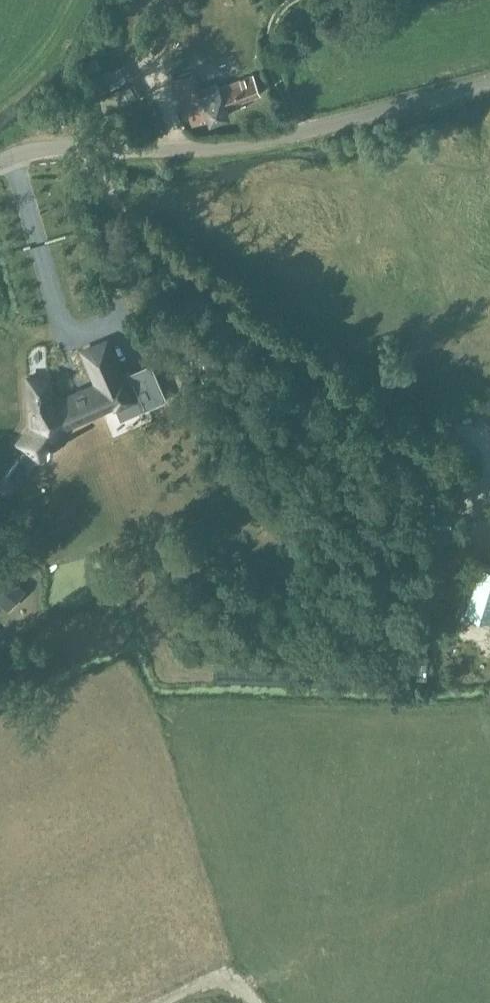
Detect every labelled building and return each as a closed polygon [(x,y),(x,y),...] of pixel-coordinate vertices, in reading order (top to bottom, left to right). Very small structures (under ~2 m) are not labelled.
[(98,60),(87,70),(94,77),(105,67),(98,60)] [(225,107),(260,95),(254,76),(219,88),(217,85),(198,91),(192,71),(175,76),(191,124),(207,119),(208,122),(228,115),(225,107)] [(106,342),(83,352),(97,386),(59,402),(51,396),(51,381),(28,380),(29,426),(20,440),(26,444),(24,447),(39,457),(49,450),(51,447),(53,436),(60,424),(112,405),(114,408),(133,400),(123,376),(120,377),(106,342)] [(0,481),(0,487),(9,494),(18,482),(6,473),(0,481)] [(475,573),(465,616),(489,622),(489,577),(475,573)] [(4,606),(12,597),(18,588),(0,574),(0,603),(4,606)]
